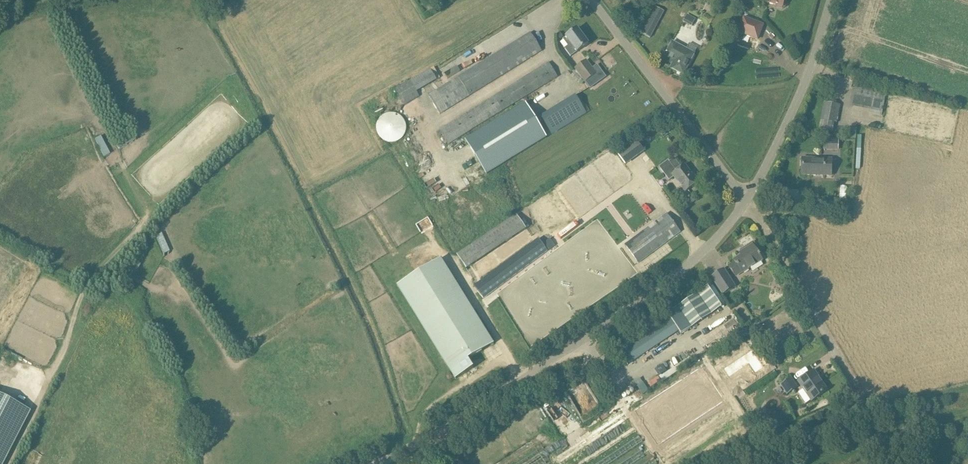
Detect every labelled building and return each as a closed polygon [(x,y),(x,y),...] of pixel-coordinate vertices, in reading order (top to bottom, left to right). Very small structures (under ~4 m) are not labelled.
[(767,3),(776,5),(777,7),(783,9),(785,7),(786,3),(785,0),(768,0),(767,3)] [(665,11),(654,6),(651,13),(639,33),(650,39),(654,31),(661,18),(665,11)] [(696,18),(687,14),(683,22),(692,26),(696,18)] [(764,24),(744,17),(738,33),(758,40),(764,24)] [(588,44),(577,29),(566,38),(571,44),(565,49),(571,57),(577,52),(577,53),(588,44)] [(541,51),(530,33),(429,95),(440,114),(541,51)] [(695,54),(672,42),(663,59),(672,64),(670,69),(684,76),(695,54)] [(597,74),(586,60),(575,69),(585,82),(597,74)] [(558,77),(549,62),(440,130),(449,145),(558,77)] [(437,80),(431,69),(396,89),(405,105),(420,97),(417,92),(437,80)] [(886,93),(856,87),(853,106),(871,110),(871,113),(882,116),(886,93)] [(587,114),(576,97),(567,102),(578,119),(587,114)] [(487,175),(547,138),(526,103),(465,140),(487,175)] [(840,107),(825,104),(821,120),(820,129),(833,132),(835,123),(837,123),(840,107)] [(394,114),(393,114),(391,114),(390,114),(388,114),(387,115),(386,115),(384,116),(383,117),(382,118),(381,119),(380,120),(380,121),(379,122),(378,124),(378,126),(378,127),(378,129),(378,131),(378,132),(379,134),(379,135),(380,136),(381,138),(382,139),(383,139),(384,140),(385,141),(387,141),(388,142),(389,142),(391,142),(392,142),(394,142),(396,142),(397,141),(399,141),(400,140),(401,139),(403,137),(404,136),(404,135),(405,134),(406,132),(406,131),(406,129),(406,128),(406,127),(406,126),(406,124),(405,123),(404,121),(404,120),(403,119),(402,118),(400,117),(399,116),(397,115),(396,114),(394,114)] [(136,140),(133,134),(115,143),(119,149),(136,140)] [(110,154),(101,136),(95,139),(104,157),(110,154)] [(644,150),(634,137),(616,150),(626,163),(644,150)] [(839,140),(824,139),(824,150),(839,150),(839,140)] [(832,159),(803,158),(802,175),(832,176),(832,159)] [(676,172),(668,161),(659,168),(669,181),(674,178),(685,193),(699,183),(693,175),(692,176),(685,166),(676,172)] [(696,200),(693,195),(684,201),(688,206),(696,200)] [(451,254),(462,272),(536,228),(525,210),(451,254)] [(667,214),(662,218),(642,232),(638,236),(626,245),(639,263),(680,232),(667,214)] [(156,235),(164,254),(170,251),(162,233),(156,235)] [(471,286),(480,300),(547,253),(538,239),(471,286)] [(549,239),(544,243),(550,250),(555,247),(549,239)] [(759,255),(755,249),(757,248),(754,242),(746,248),(747,250),(740,254),(741,257),(734,261),(735,263),(730,267),(736,277),(742,273),(762,260),(760,257),(761,256),(760,254),(759,255)] [(493,344),(440,259),(397,286),(450,371),(455,379),(474,368),(468,360),(493,344)] [(140,264),(134,261),(124,279),(131,282),(140,264)] [(735,287),(725,270),(712,278),(723,295),(735,287)] [(678,307),(678,308),(618,349),(627,363),(678,329),(681,334),(693,326),(694,327),(722,308),(708,287),(678,307)] [(733,320),(709,331),(712,337),(736,326),(733,320)] [(752,349),(728,365),(734,374),(749,364),(755,373),(763,368),(752,349)] [(827,391),(814,372),(800,382),(812,401),(822,395),(824,394),(824,393),(827,391)] [(798,387),(792,378),(781,385),(787,395),(798,387)] [(0,396),(0,463),(3,463),(30,412),(0,396)] [(558,435),(568,430),(569,434),(583,427),(571,404),(548,416),(558,435)] [(556,452),(563,463),(625,425),(623,422),(629,418),(624,410),(556,452)] [(638,436),(595,463),(610,463),(643,443),(638,436)] [(645,446),(619,463),(634,463),(650,453),(645,446)]
